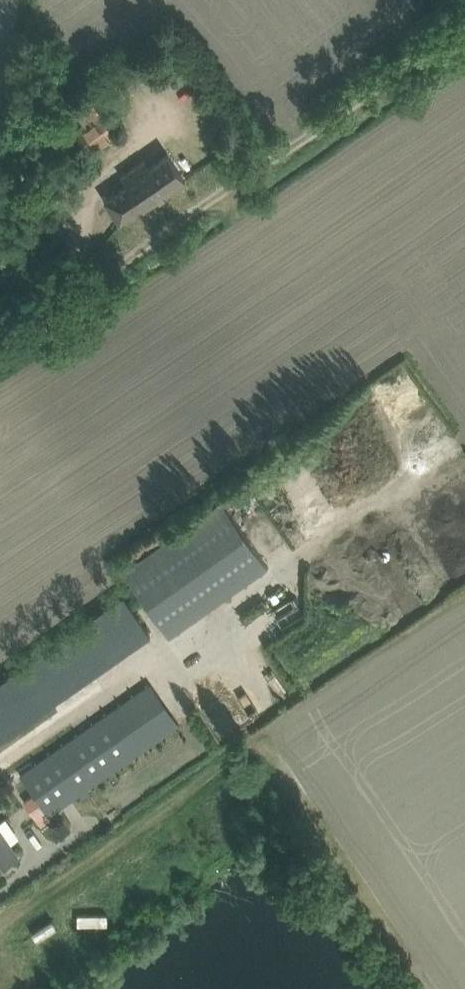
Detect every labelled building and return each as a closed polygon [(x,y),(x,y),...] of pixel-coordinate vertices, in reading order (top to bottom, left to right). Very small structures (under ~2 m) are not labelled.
[(103,105),(73,125),(87,146),(117,127),(103,105)] [(95,191),(114,218),(180,173),(161,145),(95,191)] [(124,565),(170,630),(267,563),(219,496),(124,565)] [(0,674),(0,734),(150,625),(121,586),(0,674)] [(5,785),(48,848),(114,802),(101,783),(182,727),(140,665),(7,756),(19,775),(5,785)] [(0,829),(0,861),(15,851),(0,829)]
